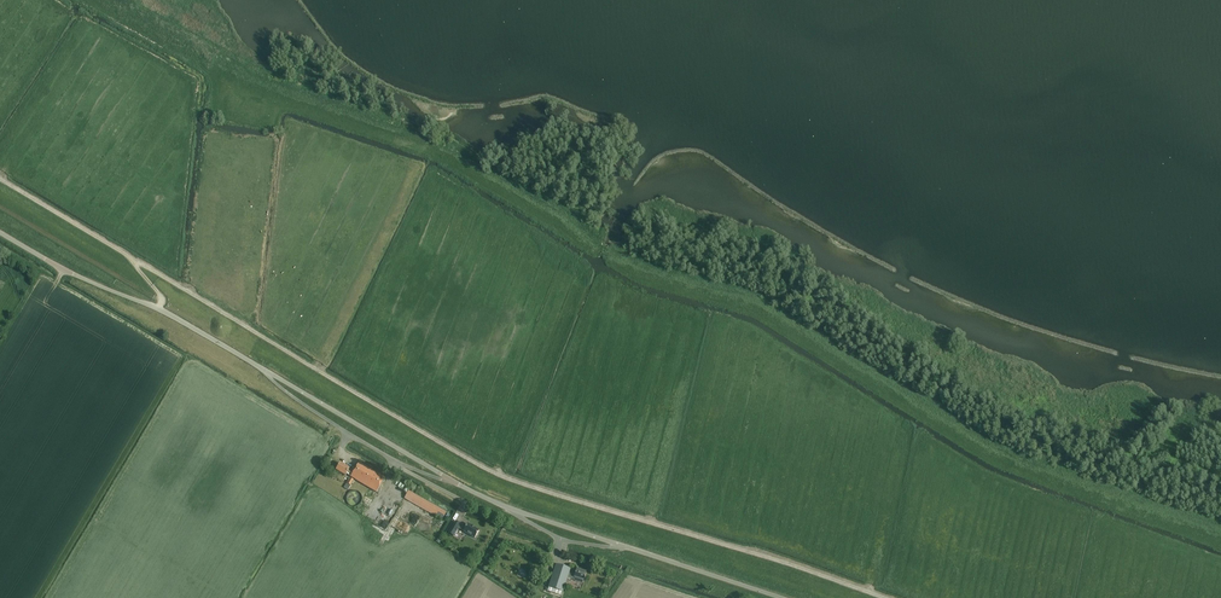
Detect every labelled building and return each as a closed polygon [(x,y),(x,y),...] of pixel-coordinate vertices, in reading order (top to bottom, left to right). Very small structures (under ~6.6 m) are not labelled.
[(385,478),(359,463),(353,473),(349,470),(349,469),(340,463),(336,470),(345,476),(346,474),(376,493),(385,478)] [(349,491),(351,487),(350,486),(354,481),(350,478),(344,488),(349,491)] [(442,520),(443,518),(446,513),(408,491),(405,498),(442,520)] [(459,528),(461,525),(455,522),(448,533),(454,536),(459,528)] [(475,538),(479,531),(468,524),(465,528),(461,525),(459,528),(464,531),(463,531),(475,538)] [(554,570),(548,588),(563,592),(568,578),(574,579),(573,580),(582,583),(583,580),(584,578),(586,572),(577,569),(575,574),(570,572),(570,569),(556,565),(554,570)]
